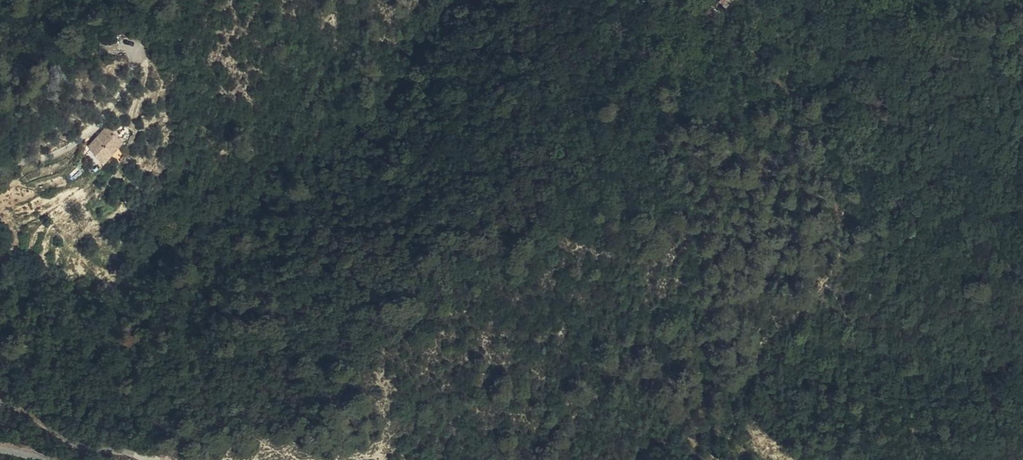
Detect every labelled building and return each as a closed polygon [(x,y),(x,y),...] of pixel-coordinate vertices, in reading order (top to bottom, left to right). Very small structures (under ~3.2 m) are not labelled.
[(721,11),(727,0),(714,0),(712,5),(721,11)] [(721,11),(730,16),(739,0),(727,0),(721,11)] [(723,22),(713,15),(708,23),(719,29),(723,22)] [(106,143),(115,155),(119,152),(128,145),(115,127),(105,134),(92,143),(96,150),(106,143)] [(105,162),(115,155),(106,143),(96,150),(105,162)]
